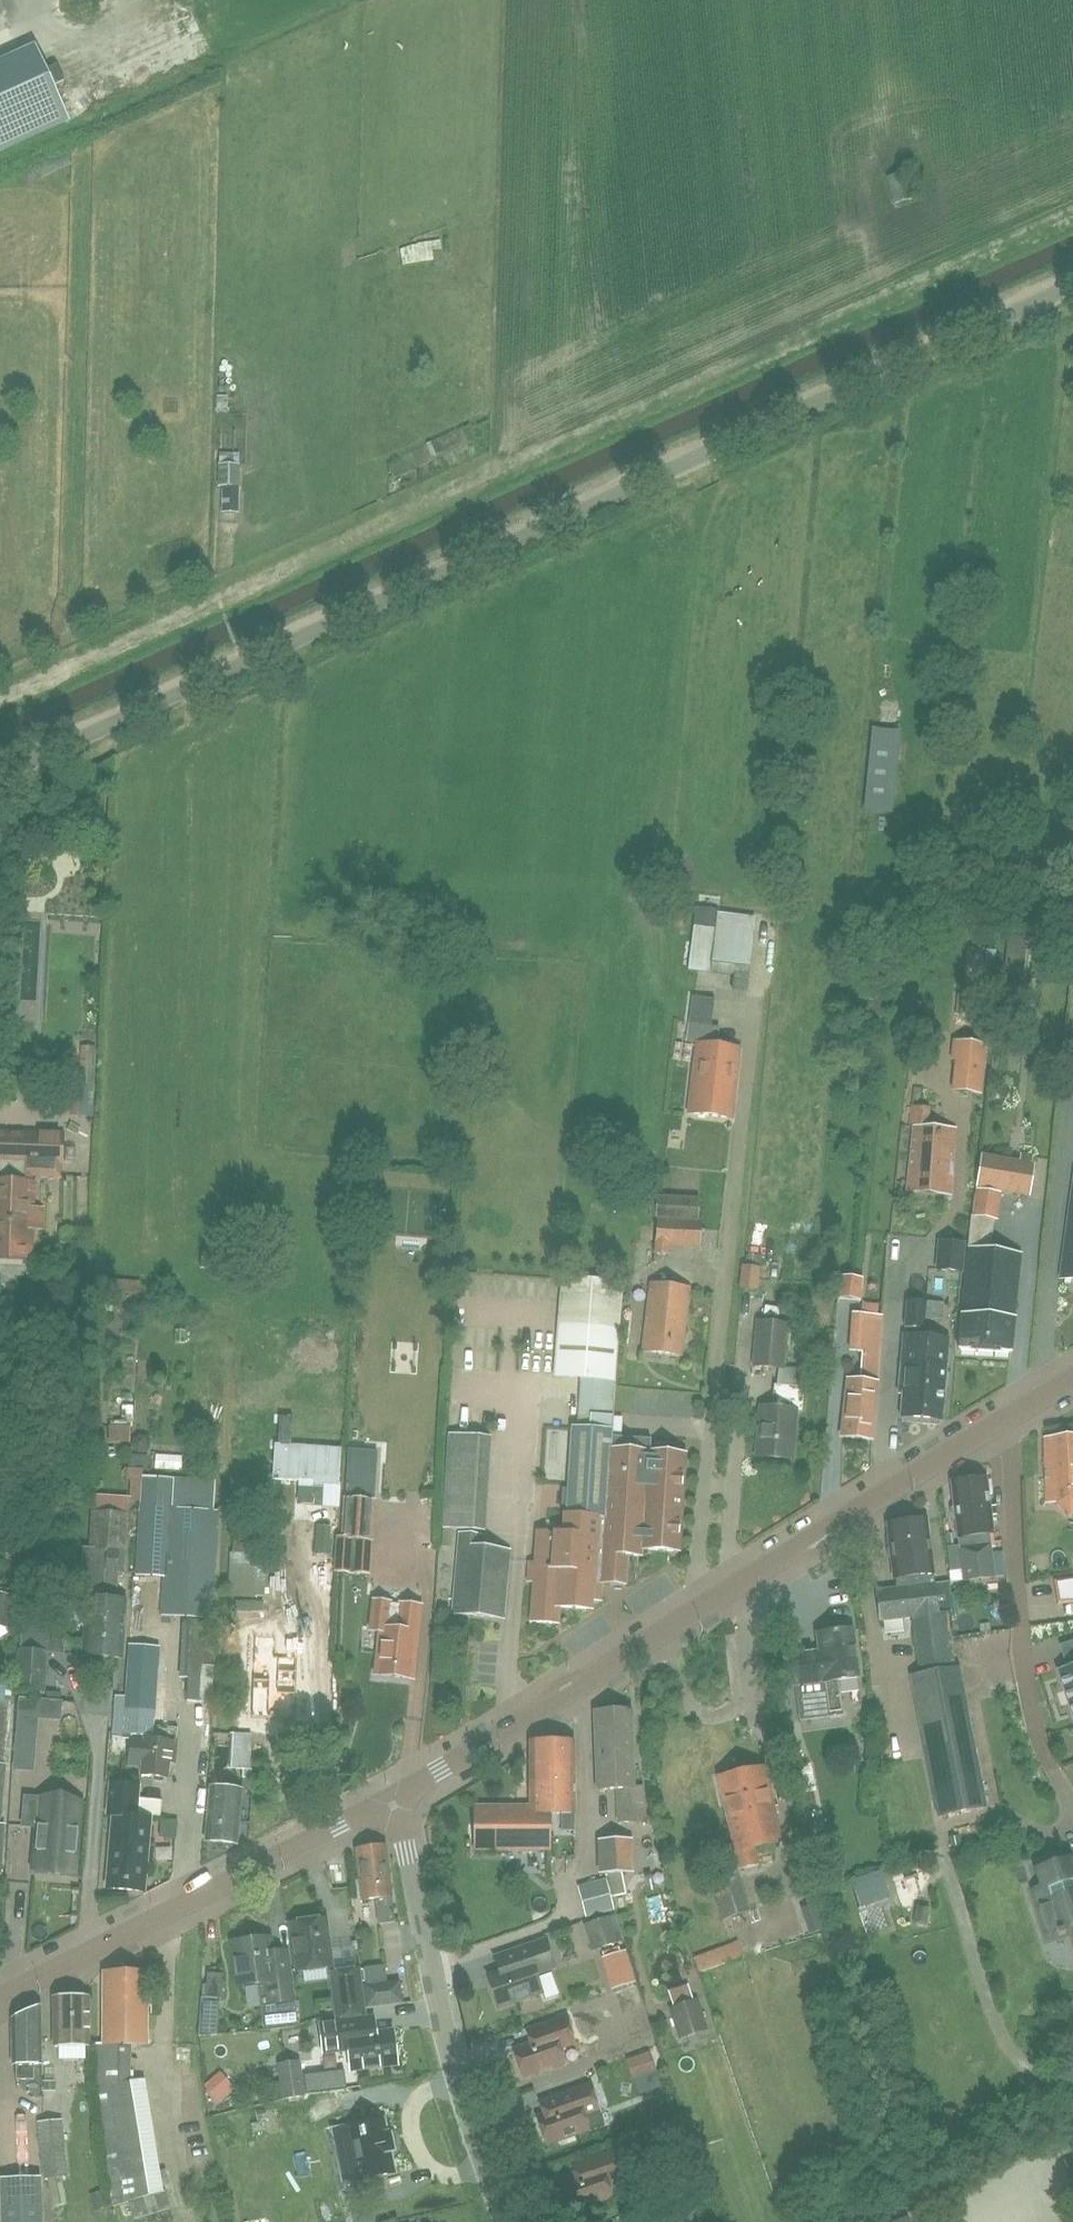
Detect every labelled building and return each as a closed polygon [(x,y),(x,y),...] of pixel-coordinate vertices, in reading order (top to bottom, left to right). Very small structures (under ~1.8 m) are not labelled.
[(217,486),(222,486),(222,512),(237,512),(238,464),(218,464),(217,486)] [(711,974),(711,973),(734,976),(732,989),(746,991),(747,978),(748,978),(755,916),(718,912),(716,931),(692,928),(687,971),(711,974)] [(961,995),(959,1015),(958,1018),(974,1020),(972,1042),(952,1040),(950,1060),(954,1060),(951,1091),(982,1095),(988,1044),(990,1020),(993,998),(992,997),(961,994),(961,995)] [(688,1022),(686,1040),(696,1041),(687,1112),(732,1117),(740,1047),(712,1043),(715,1025),(711,1025),(715,999),(691,996),(688,1022)] [(909,1125),(912,1125),(907,1190),(950,1193),(955,1129),(928,1126),(930,1108),(910,1106),(909,1125)] [(30,1259),(31,1230),(41,1230),(42,1207),(32,1207),(33,1177),(63,1177),(65,1133),(0,1131),(0,1258),(30,1259)] [(981,1154),(976,1188),(972,1216),(997,1220),(1001,1192),(1030,1196),(1034,1163),(981,1154)] [(1059,1277),(1072,1279),(1072,1173),(1059,1277)] [(699,1197),(656,1195),(656,1219),(657,1219),(654,1254),(669,1255),(669,1247),(699,1249),(701,1220),(698,1220),(699,1197)] [(962,1242),(939,1241),(937,1268),(960,1270),(962,1242)] [(959,1349),(1010,1353),(1019,1255),(989,1252),(968,1250),(959,1349)] [(750,1255),(748,1266),(741,1265),(738,1289),(758,1291),(762,1257),(750,1255)] [(627,1586),(629,1557),(643,1558),(644,1549),(680,1552),(687,1453),(650,1450),(651,1440),(610,1438),(621,1283),(561,1279),(554,1376),(580,1378),(578,1415),(589,1416),(588,1428),(570,1427),(565,1515),(564,1515),(563,1534),(537,1532),(535,1564),(529,1563),(528,1582),(534,1583),(531,1622),(556,1624),(557,1607),(589,1610),(590,1601),(599,1602),(600,1584),(627,1586)] [(689,1288),(649,1284),(642,1350),(682,1355),(689,1288)] [(904,1328),(923,1329),(926,1301),(906,1300),(904,1328)] [(883,1315),(880,1314),(864,1313),(859,1313),(858,1325),(856,1353),(864,1354),(862,1381),(847,1379),(842,1437),(871,1439),(878,1353),(880,1353),(883,1315)] [(752,1364),(778,1367),(785,1367),(788,1323),(756,1320),(752,1364)] [(927,1364),(922,1419),(942,1421),(946,1366),(948,1339),(943,1339),(944,1332),(929,1331),(929,1338),(927,1364)] [(904,1335),(902,1349),(901,1362),(898,1392),(902,1393),(900,1417),(922,1419),(927,1364),(929,1338),(904,1335)] [(773,1384),(771,1408),(760,1407),(756,1455),(791,1458),(796,1412),(802,1412),(805,1387),(805,1385),(777,1382),(773,1384)] [(456,1432),(454,1530),(492,1531),(494,1432),(456,1432)] [(1043,1438),(1045,1503),(1056,1503),(1070,1515),(1072,1515),(1072,1436),(1043,1438)] [(354,1490),(373,1491),(375,1456),(356,1454),(354,1490)] [(166,1462),(166,1470),(193,1469),(193,1461),(166,1462)] [(127,1478),(133,1479),(132,1499),(140,1500),(142,1469),(128,1468),(127,1478)] [(991,1480),(986,1480),(985,1477),(951,1482),(954,1507),(952,1509),(953,1518),(956,1520),(959,1545),(947,1547),(950,1571),(961,1570),(962,1578),(993,1574),(990,1547),(994,1546),(990,1516),(997,1515),(995,1506),(989,1507),(988,1494),(992,1494),(991,1480)] [(218,1511),(213,1511),(215,1481),(174,1478),(174,1480),(142,1478),(140,1505),(139,1505),(135,1575),(162,1577),(160,1615),(211,1619),(218,1511)] [(343,1498),(340,1538),(373,1541),(376,1500),(354,1498),(343,1498)] [(82,1654),(87,1655),(86,1660),(100,1661),(100,1656),(122,1657),(127,1599),(111,1598),(113,1573),(117,1573),(123,1573),(125,1550),(126,1550),(128,1514),(91,1511),(88,1548),(89,1548),(89,1560),(82,1559),(81,1570),(86,1571),(85,1582),(82,1582),(81,1597),(86,1597),(82,1654)] [(954,1669),(947,1611),(951,1611),(947,1581),(934,1583),(931,1562),(935,1561),(934,1552),(930,1553),(930,1550),(933,1548),(932,1540),(929,1538),(926,1519),(886,1524),(889,1546),(886,1548),(887,1558),(890,1559),(893,1578),(910,1575),(911,1586),(908,1586),(876,1590),(879,1621),(912,1617),(919,1674),(913,1674),(941,1814),(984,1806),(957,1668),(954,1669)] [(330,1556),(332,1526),(315,1525),(313,1555),(330,1556)] [(480,1535),(459,1533),(452,1613),(502,1618),(509,1550),(479,1547),(480,1535)] [(15,1597),(0,1592),(0,1626),(7,1628),(17,1597),(15,1597)] [(312,1648),(330,1648),(330,1597),(312,1597),(312,1648)] [(411,1679),(418,1605),(375,1600),(372,1631),(381,1632),(376,1675),(411,1679)] [(857,1677),(855,1658),(851,1628),(817,1633),(819,1649),(813,1650),(813,1652),(789,1655),(793,1683),(794,1683),(799,1719),(842,1714),(838,1680),(857,1677)] [(19,1649),(17,1688),(42,1690),(45,1652),(63,1653),(65,1633),(21,1629),(20,1636),(19,1649)] [(1059,1645),(1066,1666),(1055,1669),(1072,1724),(1072,1640),(1059,1645)] [(248,1725),(292,1727),(294,1664),(272,1664),(273,1644),(251,1643),(248,1725)] [(198,1700),(218,1702),(221,1668),(212,1667),(209,1694),(198,1693),(198,1700)] [(4,1765),(5,1765),(12,1680),(0,1679),(0,1823),(4,1765)] [(129,1696),(113,1695),(111,1736),(126,1737),(129,1696)] [(633,1787),(630,1710),(593,1712),(596,1790),(616,1789),(617,1822),(645,1821),(641,1786),(633,1787)] [(146,1725),(145,1738),(130,1737),(128,1764),(141,1765),(140,1775),(153,1776),(154,1781),(162,1782),(164,1778),(167,1778),(168,1762),(174,1763),(176,1741),(175,1741),(177,1728),(146,1725)] [(251,1733),(233,1733),(233,1774),(252,1774),(251,1733)] [(574,1812),(574,1741),(529,1741),(529,1805),(474,1805),(474,1850),(549,1850),(549,1812),(574,1812)] [(781,1841),(764,1767),(717,1777),(737,1869),(758,1864),(755,1847),(781,1841)] [(139,1785),(110,1783),(107,1815),(113,1816),(106,1887),(143,1891),(150,1818),(136,1817),(139,1785)] [(241,1790),(210,1787),(205,1840),(236,1843),(241,1790)] [(33,1827),(29,1870),(78,1874),(84,1800),(35,1796),(23,1795),(20,1826),(33,1827)] [(634,1873),(632,1839),(597,1840),(599,1874),(634,1873)] [(384,1846),(356,1849),(362,1899),(376,1898),(379,1922),(393,1921),(384,1846)] [(1068,1862),(1065,1861),(1059,1862),(1057,1860),(1048,1863),(1047,1866),(1038,1870),(1048,1902),(1037,1905),(1040,1913),(1043,1912),(1049,1933),(1072,1925),(1072,1860),(1068,1862)] [(750,1911),(737,1869),(710,1877),(722,1920),(750,1911)] [(873,1908),(898,1898),(887,1870),(862,1880),(873,1908)] [(828,1928),(821,1902),(801,1908),(809,1933),(828,1928)] [(608,1917),(585,1925),(594,1950),(618,1942),(608,1917)] [(330,1966),(324,1920),(291,1924),(297,1971),(330,1966)] [(268,1937),(234,1942),(240,1985),(265,1982),(268,2004),(262,2005),(265,2028),(299,2023),(296,2001),(293,2001),(286,1949),(270,1950),(268,1937)] [(544,1940),(493,1959),(498,1973),(487,1977),(498,2009),(542,1993),(545,2000),(557,1995),(549,1973),(537,1978),(535,1974),(554,1968),(544,1940)] [(701,1971),(724,1963),(719,1948),(696,1956),(701,1971)] [(358,1969),(331,1972),(337,2017),(363,2013),(358,1969)] [(107,2043),(132,2043),(148,2043),(148,1972),(104,1972),(103,2042),(95,2042),(95,2082),(107,2082),(107,2043)] [(207,1972),(206,1997),(221,1998),(223,1973),(207,1972)] [(402,2001),(399,1979),(364,1985),(366,2007),(402,2001)] [(698,1998),(692,2000),(688,1985),(668,1991),(672,2006),(668,2007),(678,2040),(708,2030),(698,1998)] [(616,1993),(620,2005),(639,1999),(634,1986),(616,1993)] [(54,1998),(54,2045),(58,2045),(58,2060),(85,2059),(85,2045),(89,2045),(88,1998),(54,1998)] [(12,2063),(17,2063),(17,2078),(33,2078),(33,2063),(41,2063),(41,2005),(12,2018),(12,2063)] [(375,2016),(359,2018),(319,2024),(323,2054),(348,2051),(351,2071),(397,2064),(393,2030),(377,2033),(375,2016)] [(574,2044),(564,2016),(525,2030),(529,2043),(512,2049),(522,2077),(564,2063),(559,2049),(574,2044)] [(131,2070),(132,2043),(107,2043),(107,2082),(95,2082),(93,2082),(93,2087),(119,2084),(134,2081),(134,2070),(131,2070)] [(625,2060),(632,2080),(656,2072),(649,2052),(625,2060)] [(277,2064),(282,2099),(304,2096),(299,2061),(277,2064)] [(344,2070),(316,2074),(318,2091),(346,2088),(344,2070)] [(119,2084),(93,2087),(112,2206),(128,2202),(164,2192),(163,2188),(145,2078),(134,2081),(119,2084)] [(587,2083),(562,2092),(538,2101),(542,2113),(536,2115),(546,2145),(588,2130),(602,2125),(597,2111),(587,2083)] [(62,2119),(37,2122),(43,2179),(48,2178),(58,2177),(69,2176),(62,2119)] [(352,2180),(354,2193),(381,2188),(378,2176),(394,2173),(390,2153),(395,2152),(391,2132),(386,2133),(384,2120),(349,2128),(359,2178),(352,2180)] [(611,2197),(610,2194),(636,2185),(632,2175),(641,2172),(632,2148),(624,2150),(623,2146),(571,2164),(575,2177),(559,2182),(569,2212),(611,2197)] [(2,2177),(3,2221),(41,2221),(39,2176),(2,2177)] [(67,2219),(58,2177),(48,2178),(48,2180),(47,2180),(55,2221),(67,2219)] [(165,2188),(163,2188),(164,2192),(128,2202),(134,2219),(171,2208),(165,2188)]
